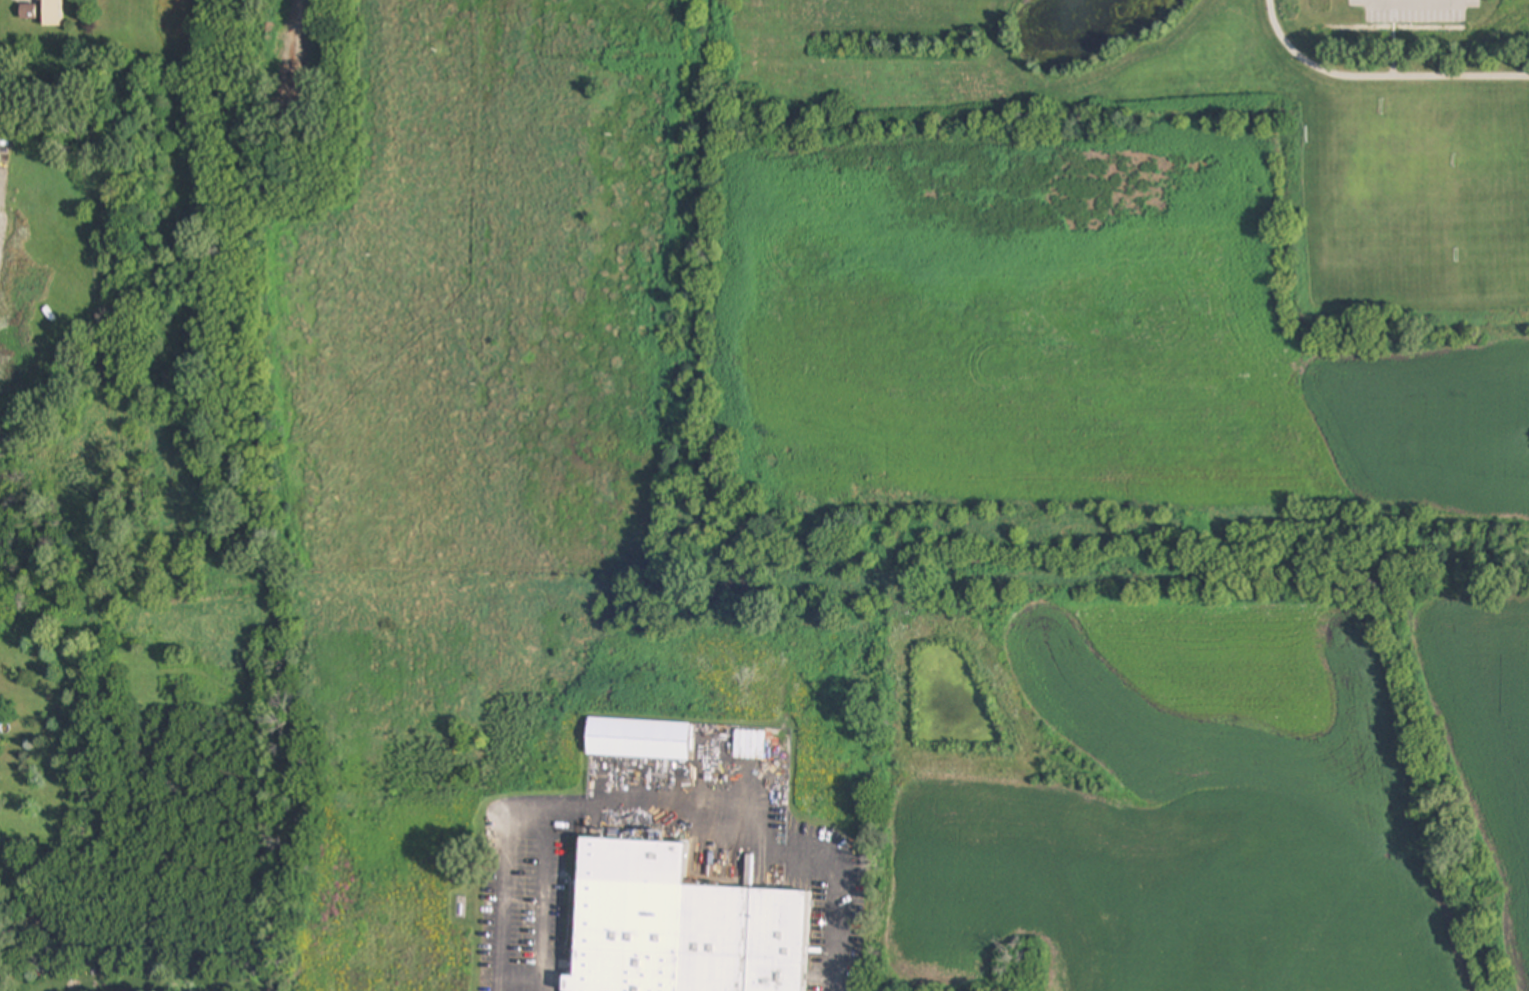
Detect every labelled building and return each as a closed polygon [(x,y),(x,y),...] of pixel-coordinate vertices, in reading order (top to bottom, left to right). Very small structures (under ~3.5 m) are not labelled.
[(64,28),(64,0),(42,0),(42,28),(64,28)] [(28,16),(27,8),(22,9),(24,21),(36,19),(35,15),(28,16)] [(689,760),(691,723),(588,719),(586,756),(689,760)] [(683,887),(685,844),(580,840),(574,978),(563,978),(563,990),(803,990),(807,892),(683,887)]
